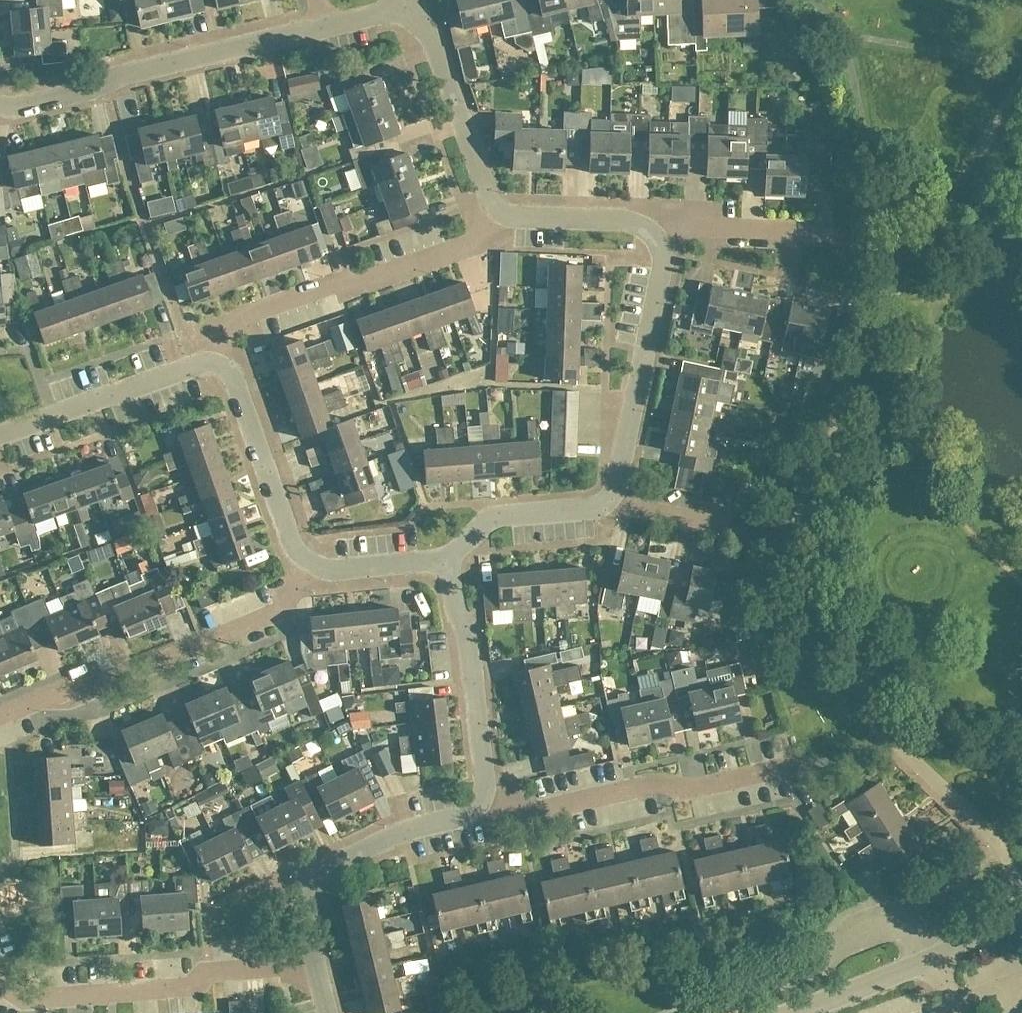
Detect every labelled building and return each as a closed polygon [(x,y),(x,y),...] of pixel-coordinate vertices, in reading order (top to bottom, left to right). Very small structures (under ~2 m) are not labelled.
[(36,12),(10,14),(12,37),(48,33),(47,20),(61,19),(60,0),(35,0),(36,12)] [(120,13),(134,10),(139,29),(164,23),(158,0),(117,0),(120,13)] [(164,23),(189,17),(189,16),(202,13),(199,0),(158,0),(164,23)] [(215,12),(237,6),(236,0),(212,0),(215,12)] [(480,0),(453,0),(458,21),(447,24),(453,52),(478,46),(474,30),(487,26),(480,0)] [(487,26),(499,24),(503,41),(530,35),(524,10),(523,6),(509,9),(507,0),(480,0),(487,26)] [(524,10),(530,35),(531,39),(550,35),(546,19),(566,14),(563,0),(535,0),(537,7),(524,10)] [(566,14),(585,9),(589,26),(608,21),(606,13),(603,0),(563,0),(566,14)] [(608,21),(614,43),(639,42),(638,18),(651,17),(650,0),(624,0),(625,8),(606,13),(608,21)] [(651,17),(664,17),(665,47),(693,46),(692,22),(691,15),(677,15),(676,0),(650,0),(651,17)] [(693,46),(693,53),(704,53),(704,37),(753,35),(752,9),(771,8),(771,0),(701,0),(702,21),(692,22),(693,46)] [(49,43),(48,33),(12,37),(14,59),(41,56),(42,67),(67,65),(65,42),(49,43)] [(269,89),(285,88),(284,63),(268,64),(269,89)] [(325,90),(334,114),(339,115),(384,99),(377,82),(364,87),(359,73),(340,80),(341,84),(325,90)] [(299,94),(320,92),(318,75),(297,77),(299,94)] [(279,147),(281,152),(293,149),(282,104),(273,106),(272,99),(252,104),(261,141),(260,142),(262,151),(279,147)] [(390,117),(384,99),(339,115),(341,116),(347,132),(390,117)] [(232,109),(241,146),(260,142),(261,141),(252,104),(232,109)] [(220,140),(210,142),(216,168),(229,165),(227,159),(244,155),(241,146),(232,109),(214,113),(220,140)] [(585,175),(605,175),(607,136),(606,136),(607,122),(588,122),(588,115),(578,115),(577,128),(577,141),(586,141),(585,175)] [(510,172),(536,173),(538,133),(518,132),(518,117),(492,116),(491,144),(511,144),(510,172)] [(636,143),(637,116),(627,116),(626,137),(607,136),(605,175),(625,176),(626,142),(636,143)] [(644,176),(664,177),(666,125),(647,124),(647,117),(637,116),(636,143),(645,143),(644,176)] [(398,137),(390,117),(347,132),(353,150),(348,152),(352,163),(376,154),(373,146),(398,137)] [(216,168),(210,142),(201,145),(195,118),(174,123),(183,160),(194,157),(196,164),(202,162),(204,171),(216,168)] [(695,145),(696,118),(685,118),(685,125),(666,125),(664,177),(683,178),(685,144),(695,145)] [(703,178),(723,179),(724,139),(725,127),(706,126),(706,118),(696,118),(695,145),(705,145),(703,178)] [(724,139),(723,179),(742,180),(743,146),(754,147),(755,120),(745,119),(744,127),(725,127),(724,139)] [(765,120),(755,120),(754,147),(764,147),(764,157),(762,197),(782,198),(784,137),(783,137),(783,146),(764,145),(765,120)] [(177,167),(184,165),(183,160),(174,123),(156,128),(164,164),(175,162),(177,167)] [(577,128),(561,127),(560,134),(538,133),(536,173),(559,174),(559,167),(576,167),(577,141),(577,128)] [(164,164),(156,128),(137,132),(144,158),(134,161),(140,186),(152,183),(149,168),(164,164)] [(312,146),(308,135),(298,139),(301,150),(312,146)] [(828,146),(815,145),(814,145),(814,138),(784,137),(782,198),(801,198),(801,192),(814,193),(815,171),(827,171),(828,146)] [(84,190),(105,185),(105,187),(117,184),(112,162),(103,164),(96,138),(73,144),(84,186),(83,186),(83,187),(84,190)] [(84,186),(73,144),(51,149),(61,193),(83,187),(83,186),(84,186)] [(61,193),(51,149),(27,155),(38,198),(61,193)] [(362,193),(377,187),(377,186),(412,173),(405,156),(380,165),(376,154),(352,163),(362,193)] [(38,198),(27,155),(7,160),(13,187),(0,190),(2,212),(20,208),(18,203),(38,198)] [(412,173),(377,186),(377,187),(383,204),(418,191),(412,173)] [(254,190),(261,188),(263,187),(259,176),(250,179),(254,190)] [(425,210),(418,191),(383,204),(389,220),(375,225),(379,238),(417,225),(414,215),(425,210)] [(185,211),(195,209),(192,198),(183,201),(185,211)] [(329,205),(317,209),(327,237),(339,233),(329,205)] [(280,217),(298,267),(320,260),(309,229),(295,234),(288,215),(280,217)] [(266,244),(276,275),(298,267),(280,217),(272,220),(279,240),(266,244)] [(77,218),(68,221),(73,237),(81,235),(77,218)] [(51,243),(73,237),(68,221),(46,227),(51,243)] [(237,233),(255,282),(276,275),(266,244),(252,249),(246,230),(237,233)] [(222,259),(233,290),(255,282),(237,233),(229,236),(236,254),(222,259)] [(194,248),(211,297),(233,290),(222,259),(209,264),(202,245),(194,248)] [(211,297),(194,248),(186,251),(192,270),(179,274),(190,305),(211,297)] [(41,276),(35,254),(12,261),(19,283),(41,276)] [(112,266),(130,316),(151,308),(140,278),(127,283),(120,263),(112,266)] [(108,323),(130,316),(112,266),(103,269),(110,288),(97,293),(108,323)] [(548,268),(547,291),(579,292),(580,269),(548,268)] [(601,270),(586,269),(586,278),(600,279),(601,270)] [(2,326),(1,306),(10,305),(8,276),(0,277),(0,326),(2,326)] [(86,331),(108,323),(97,293),(84,298),(77,279),(68,282),(86,331)] [(86,331),(68,282),(60,285),(67,304),(54,309),(65,339),(86,331)] [(442,293),(453,325),(466,320),(474,339),(482,337),(463,286),(442,293)] [(727,290),(710,286),(706,303),(694,300),(687,332),(709,337),(711,327),(719,329),(727,290)] [(738,333),(740,327),(747,295),(727,290),(719,329),(738,333)] [(579,306),(579,292),(547,291),(546,314),(599,316),(599,307),(579,306)] [(420,301),(438,352),(446,349),(439,330),(453,325),(442,293),(420,301)] [(43,347),(65,339),(54,309),(41,313),(34,294),(25,298),(43,347)] [(772,327),(773,319),(777,302),(766,299),(747,295),(740,327),(738,333),(758,338),(758,341),(768,344),(772,327)] [(399,309),(410,340),(423,335),(430,355),(438,352),(420,301),(399,309)] [(798,355),(803,327),(807,307),(789,303),(785,321),(773,319),(772,327),(768,344),(780,346),(779,351),(798,355)] [(803,327),(798,355),(799,356),(828,362),(830,356),(835,331),(839,316),(827,313),(827,312),(807,307),(803,327)] [(377,317),(396,367),(404,364),(397,345),(410,340),(399,309),(377,317)] [(599,316),(546,314),(545,336),(578,338),(578,324),(598,325),(599,316)] [(396,367),(377,317),(355,324),(366,355),(380,350),(387,370),(396,367)] [(345,325),(330,330),(338,354),(353,349),(345,325)] [(578,338),(545,336),(544,359),(577,360),(577,352),(578,338)] [(269,355),(276,377),(328,359),(325,351),(304,358),(299,344),(269,355)] [(468,353),(478,370),(492,362),(482,345),(468,353)] [(583,360),(597,361),(597,352),(583,352),(583,360)] [(284,398),(315,387),(311,374),(331,367),(328,359),(276,377),(284,398)] [(577,360),(544,359),(544,382),(576,383),(576,370),(597,370),(597,361),(583,360),(577,360)] [(722,361),(720,370),(732,372),(734,364),(722,361)] [(678,376),(674,395),(712,403),(712,402),(720,404),(728,406),(733,386),(723,384),(721,383),(722,379),(723,371),(686,363),(686,364),(683,377),(678,376)] [(417,373),(403,378),(408,394),(423,389),(417,373)] [(284,398),(292,420),(342,402),(339,394),(320,401),(315,387),(284,398)] [(552,394),(552,407),(576,408),(577,395),(552,394)] [(674,395),(670,413),(733,426),(735,418),(710,413),(712,403),(674,395)] [(319,434),(330,430),(326,417),(345,410),(342,402),(292,420),(300,442),(320,435),(319,434)] [(576,421),(576,408),(552,407),(551,420),(576,421)] [(733,426),(670,413),(666,432),(705,440),(707,430),(731,435),(733,426)] [(576,421),(551,420),(551,432),(575,433),(576,421)] [(327,456),(358,445),(350,423),(330,430),(319,434),(320,435),(324,447),(327,456)] [(513,446),(516,479),(539,477),(534,424),(525,425),(527,445),(513,446)] [(165,467),(214,449),(207,427),(176,438),(181,452),(162,459),(165,467)] [(489,429),(493,481),(516,479),(513,446),(499,448),(497,428),(489,429)] [(468,450),(471,483),(493,481),(489,429),(480,430),(482,449),(468,450)] [(443,433),(448,485),(471,483),(468,450),(454,451),(452,432),(443,433)] [(551,432),(550,445),(575,446),(575,433),(551,432)] [(688,471),(700,473),(708,475),(711,463),(715,460),(718,444),(705,441),(705,440),(666,432),(662,451),(680,454),(677,468),(688,471)] [(448,485),(443,433),(435,433),(436,453),(422,455),(425,487),(448,485)] [(335,477),(365,466),(358,445),(327,456),(330,464),(335,477)] [(574,459),(575,446),(550,445),(550,458),(574,459)] [(192,482),(222,471),(214,449),(165,467),(168,475),(187,468),(192,482)] [(307,463),(322,458),(319,449),(304,454),(307,463)] [(403,451),(387,457),(394,476),(410,471),(403,451)] [(310,471),(325,465),(322,458),(307,463),(310,471)] [(85,470),(97,505),(118,497),(121,504),(132,500),(123,476),(113,480),(107,462),(85,470)] [(365,466),(335,477),(339,489),(332,492),(332,493),(318,498),(326,518),(375,500),(371,489),(373,489),(365,466)] [(688,471),(677,468),(672,491),(684,493),(688,471)] [(83,510),(97,505),(85,470),(63,478),(80,525),(87,523),(83,510)] [(222,471),(192,482),(196,495),(177,502),(180,510),(230,492),(222,471)] [(700,473),(688,471),(684,493),(695,496),(700,473)] [(708,498),(712,476),(708,475),(700,473),(695,496),(708,498)] [(723,478),(712,476),(708,498),(718,500),(723,478)] [(80,525),(63,478),(42,486),(54,520),(67,515),(71,528),(80,525)] [(723,478),(718,500),(731,503),(736,481),(723,478)] [(32,528),(54,520),(42,486),(19,493),(25,510),(16,514),(25,538),(34,535),(32,528)] [(156,490),(142,492),(146,513),(160,510),(156,490)] [(230,492),(180,510),(183,519),(202,512),(207,525),(238,514),(230,492)] [(25,538),(16,514),(7,517),(1,500),(0,500),(0,537),(12,533),(15,542),(25,538)] [(238,514),(207,525),(212,538),(192,545),(195,553),(245,535),(238,514)] [(80,525),(73,528),(80,550),(88,548),(80,525)] [(119,553),(135,545),(130,535),(114,543),(119,553)] [(253,556),(245,535),(195,553),(198,561),(209,557),(214,570),(253,556)] [(624,595),(638,598),(646,560),(624,556),(620,579),(607,577),(601,608),(621,612),(624,595)] [(138,575),(151,570),(147,558),(134,563),(138,575)] [(670,619),(676,590),(663,588),(668,564),(646,560),(638,598),(652,600),(650,608),(658,609),(657,619),(669,621),(669,619),(670,619)] [(708,610),(710,599),(725,602),(730,576),(714,573),(692,569),(688,592),(676,590),(670,619),(692,623),(694,608),(708,610)] [(560,572),(564,621),(574,620),(573,606),(586,605),(582,570),(560,572)] [(173,614),(165,596),(155,572),(138,579),(140,583),(126,589),(146,635),(166,626),(163,619),(173,614)] [(539,574),(542,609),(554,608),(555,622),(564,621),(560,572),(539,574)] [(517,576),(522,626),(531,625),(530,610),(542,609),(539,574),(517,576)] [(496,587),(481,589),(483,613),(499,611),(499,612),(511,611),(512,627),(522,626),(517,576),(496,577),(496,587)] [(107,628),(104,621),(98,607),(94,597),(88,582),(70,590),(73,596),(58,602),(62,613),(63,612),(78,646),(97,637),(95,633),(107,628)] [(98,607),(104,621),(116,616),(127,643),(146,635),(126,589),(112,595),(110,590),(94,597),(98,607)] [(200,612),(213,606),(206,589),(193,594),(200,612)] [(78,646),(63,612),(62,613),(49,618),(41,601),(25,608),(36,633),(46,628),(57,654),(78,646)] [(0,623),(0,636),(15,672),(35,663),(24,637),(36,633),(25,608),(8,615),(10,619),(0,623)] [(395,610),(373,613),(379,662),(413,658),(410,631),(398,632),(395,610)] [(175,615),(183,637),(196,633),(187,611),(175,615)] [(356,650),(368,649),(369,663),(379,662),(373,613),(352,615),(356,650)] [(347,667),(347,666),(345,652),(356,650),(352,615),(331,618),(337,668),(347,667)] [(309,621),(312,644),(300,645),(300,657),(306,672),(311,671),(314,673),(324,671),(327,669),(337,668),(331,618),(309,621)] [(655,629),(651,649),(663,651),(667,631),(655,629)] [(15,672),(0,636),(0,678),(15,672)] [(523,662),(525,672),(514,675),(519,696),(567,685),(580,682),(577,667),(550,674),(548,667),(556,665),(554,655),(523,662)] [(288,664),(267,672),(282,706),(286,716),(306,708),(311,719),(322,714),(317,703),(310,685),(299,690),(291,670),(288,664)] [(739,665),(705,673),(707,679),(718,727),(739,721),(733,699),(747,696),(739,665)] [(691,668),(670,673),(672,681),(679,712),(690,710),(695,732),(718,727),(707,679),(695,682),(691,668)] [(282,706),(267,672),(246,681),(257,706),(246,711),(256,733),(257,737),(270,732),(267,725),(276,721),(275,721),(286,716),(282,706)] [(666,716),(679,712),(672,681),(659,684),(660,689),(639,694),(642,706),(650,743),(671,738),(666,716)] [(567,685),(519,696),(524,717),(558,709),(555,698),(569,694),(567,685)] [(245,738),(256,733),(246,711),(235,715),(225,690),(204,699),(218,732),(221,740),(224,746),(245,738)] [(650,743),(642,706),(629,709),(626,695),(616,697),(616,701),(605,704),(611,728),(623,726),(628,748),(650,743)] [(218,732),(204,699),(201,700),(201,699),(197,697),(188,701),(186,705),(187,706),(184,707),(195,732),(184,737),(187,744),(193,759),(204,754),(202,748),(221,740),(218,732)] [(410,713),(411,725),(445,721),(442,699),(395,705),(396,714),(410,713)] [(329,725),(343,720),(338,707),(324,713),(329,725)] [(558,709),(524,717),(529,738),(577,727),(575,718),(561,721),(558,709)] [(372,731),(372,713),(353,713),(352,731),(372,731)] [(140,725),(154,758),(167,753),(174,769),(194,761),(193,759),(187,744),(174,749),(160,716),(140,725)] [(400,748),(447,743),(445,721),(411,725),(412,737),(399,739),(400,748)] [(122,733),(120,733),(124,742),(134,766),(123,771),(130,788),(133,786),(150,779),(148,775),(159,770),(154,758),(140,725),(139,725),(133,723),(124,727),(122,733)] [(577,727),(529,738),(534,760),(567,752),(565,740),(580,737),(577,727)] [(447,743),(400,748),(401,757),(415,756),(416,767),(449,763),(447,743)] [(371,758),(381,779),(394,773),(383,751),(371,758)] [(346,774),(336,779),(353,812),(373,802),(363,783),(374,777),(361,752),(340,763),(346,774)] [(569,760),(572,772),(593,767),(590,755),(569,760)] [(34,781),(83,778),(83,768),(68,769),(68,757),(32,760),(34,781)] [(293,787),(300,783),(292,766),(284,770),(293,787)] [(300,783),(313,808),(323,803),(333,822),(353,812),(336,779),(331,768),(310,778),(300,783)] [(83,778),(34,781),(35,803),(71,801),(70,789),(84,788),(83,778)] [(300,783),(293,787),(279,794),(284,805),(276,809),(292,842),(313,832),(312,831),(322,826),(313,808),(300,783)] [(859,828),(892,807),(878,784),(849,803),(847,800),(829,811),(835,819),(848,811),(857,824),(859,828)] [(204,806),(213,820),(239,806),(231,791),(204,806)] [(292,842),(276,809),(270,797),(239,813),(252,838),(262,833),(272,853),(292,842)] [(71,801),(35,803),(37,825),(86,821),(86,812),(72,812),(71,801)] [(873,850),(906,829),(892,807),(859,828),(857,824),(844,832),(849,840),(862,832),(870,845),(873,850)] [(214,840),(230,873),(252,862),(242,843),(252,838),(239,813),(222,822),(228,833),(214,840)] [(86,821),(37,825),(38,847),(75,844),(74,832),(87,831),(86,821)] [(763,827),(755,829),(758,840),(765,838),(763,827)] [(751,841),(758,840),(755,829),(748,831),(751,841)] [(873,850),(870,845),(858,853),(864,862),(877,854),(887,870),(919,849),(906,829),(873,850)] [(211,883),(230,873),(214,840),(205,845),(199,833),(179,844),(191,868),(201,863),(211,883)] [(719,837),(711,839),(714,849),(721,848),(719,837)] [(649,851),(657,849),(654,839),(647,840),(649,851)] [(707,851),(714,849),(711,839),(704,840),(707,851)] [(642,853),(649,851),(647,840),(640,842),(642,853)] [(783,891),(792,889),(789,878),(790,878),(782,842),(693,862),(702,899),(703,899),(705,910),(713,908),(711,896),(736,891),(739,902),(758,898),(755,887),(780,881),(783,891)] [(605,862),(612,861),(610,850),(602,852),(605,862)] [(597,864),(605,862),(602,852),(595,853),(597,864)] [(676,904),(684,902),(681,891),(683,891),(674,855),(540,886),(548,921),(550,921),(553,932),(563,930),(560,919),(584,913),(587,924),(607,919),(604,909),(628,903),(631,914),(650,909),(648,899),(673,893),(676,904)] [(566,860),(559,862),(561,872),(568,871),(566,860)] [(497,873),(504,872),(502,861),(494,863),(497,873)] [(554,874),(561,872),(559,862),(551,863),(554,874)] [(490,875),(497,873),(494,863),(487,865),(490,875)] [(450,873),(452,884),(460,882),(457,872),(450,873)] [(445,886),(452,884),(450,873),(443,875),(445,886)] [(522,925),(531,923),(529,913),(530,913),(522,876),(432,896),(441,933),(442,932),(445,943),(453,941),(451,931),(476,925),(478,934),(496,930),(494,921),(519,915),(522,925)] [(197,904),(196,879),(174,880),(175,896),(162,897),(164,933),(173,932),(173,934),(176,937),(183,936),(185,934),(185,931),(187,931),(185,905),(197,904)] [(164,933),(162,897),(151,897),(150,882),(127,883),(129,909),(141,909),(142,934),(164,933)] [(118,940),(118,936),(120,935),(119,910),(129,909),(127,883),(94,886),(95,901),(97,937),(106,936),(106,941),(118,940)] [(97,937),(95,901),(85,902),(84,887),(60,889),(62,915),(73,914),(75,938),(97,937)] [(348,930),(379,923),(376,909),(395,905),(393,895),(342,907),(348,930)] [(379,923),(348,930),(353,952),(403,940),(401,932),(382,936),(379,923)] [(403,940),(353,952),(358,974),(388,967),(385,954),(405,949),(403,940)] [(388,967),(358,974),(363,996),(413,985),(411,976),(391,981),(388,967)] [(363,996),(367,1012),(395,1012),(398,1012),(395,998),(415,993),(413,985),(363,996)] [(228,1004),(229,1012),(245,1012),(244,1003),(228,1004)]
